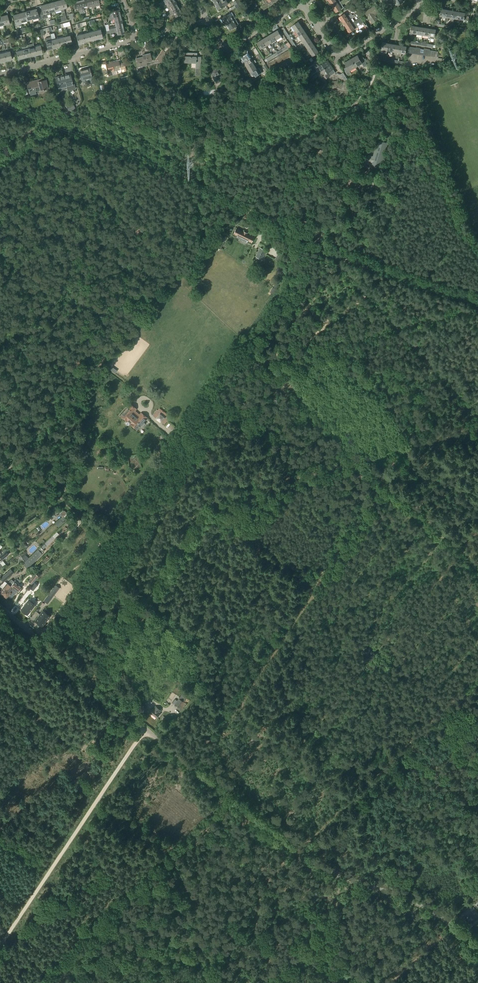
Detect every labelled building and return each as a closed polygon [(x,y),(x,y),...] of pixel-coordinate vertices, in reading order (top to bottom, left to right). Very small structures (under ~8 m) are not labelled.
[(64,12),(64,9),(67,8),(65,0),(61,0),(59,1),(61,10),(62,13),(64,12)] [(83,10),(80,0),(74,2),(76,9),(78,8),(80,15),(81,15),(82,21),(85,20),(83,14),(83,11),(83,10)] [(229,4),(227,0),(221,0),(215,4),(216,6),(216,7),(218,10),(229,4)] [(262,7),(264,10),(274,3),(272,0),(273,0),(264,0),(263,1),(266,4),(262,7)] [(347,0),(342,0),(340,2),(332,6),(336,12),(341,9),(342,9),(344,7),(342,5),(343,4),(348,1),(347,0)] [(55,11),(61,10),(59,1),(53,2),(55,11)] [(50,13),(55,11),(53,2),(47,4),(50,13)] [(178,7),(175,2),(167,7),(170,10),(165,13),(166,15),(170,13),(173,10),(178,7)] [(42,19),(48,18),(47,15),(50,15),(49,13),(50,13),(47,4),(41,6),(42,9),(39,10),(40,11),(42,19)] [(374,6),(364,12),(367,17),(368,17),(372,23),(377,19),(375,16),(379,13),(374,6)] [(178,7),(173,10),(170,13),(166,15),(167,16),(173,13),(176,16),(178,15),(179,16),(180,16),(182,15),(182,14),(181,13),(182,13),(178,7)] [(37,12),(36,9),(31,11),(33,20),(39,18),(39,20),(42,19),(40,11),(37,12)] [(110,18),(121,16),(119,10),(110,12),(111,16),(110,16),(110,18)] [(27,21),(33,20),(31,11),(25,12),(27,21)] [(22,23),(27,21),(25,12),(19,14),(22,23)] [(468,21),(469,17),(467,17),(464,16),(465,13),(459,12),(458,20),(457,23),(460,23),(460,20),(468,21)] [(347,15),(346,13),(344,14),(344,13),(339,17),(342,22),(352,15),(352,14),(349,16),(348,15),(347,15)] [(22,24),(22,23),(19,14),(13,15),(16,26),(22,24)] [(232,17),(230,14),(223,17),(224,18),(223,19),(224,21),(225,21),(227,23),(235,18),(233,16),(232,17)] [(356,16),(355,14),(353,16),(352,15),(342,22),(346,27),(357,20),(357,19),(353,22),(351,19),(356,16)] [(4,25),(9,24),(7,15),(1,16),(4,25)] [(230,29),(237,26),(239,24),(235,18),(227,23),(228,26),(227,27),(229,29),(230,29)] [(363,23),(360,18),(357,19),(357,20),(346,27),(349,32),(357,27),(355,24),(358,22),(360,24),(363,23)] [(109,30),(123,27),(122,21),(115,23),(116,27),(109,29),(109,30)] [(296,31),(302,27),(299,21),(292,26),(296,31)] [(417,34),(418,27),(412,26),(411,33),(410,33),(409,35),(413,36),(413,34),(417,34)] [(299,36),(305,32),(302,27),(296,31),(299,36)] [(434,39),(436,30),(430,29),(429,36),(428,40),(430,40),(431,39),(434,39)] [(96,40),(102,38),(100,30),(94,32),(96,40)] [(276,40),(282,36),(278,30),(273,33),(276,40)] [(302,41),(309,37),(305,32),(299,36),(302,41)] [(84,43),(90,41),(88,33),(82,35),(84,43)] [(271,43),(276,40),(273,33),(267,36),(271,43)] [(78,44),(84,43),(82,35),(76,36),(78,44)] [(66,46),(72,44),(70,36),(64,37),(66,46)] [(266,46),(271,43),(267,36),(262,39),(266,46)] [(60,47),(66,46),(64,37),(58,39),(60,47)] [(306,46),(312,42),(309,37),(302,41),(306,46)] [(11,45),(9,38),(0,41),(2,45),(3,50),(4,50),(3,45),(4,44),(9,42),(9,45),(11,45)] [(48,50),(54,49),(52,41),(51,38),(49,39),(49,41),(46,42),(48,50)] [(54,49),(56,48),(60,47),(58,39),(52,41),(54,49)] [(261,49),(263,48),(266,46),(262,39),(257,43),(261,49)] [(309,51),(315,47),(312,42),(306,46),(309,51)] [(36,55),(34,47),(33,44),(30,45),(27,45),(28,47),(28,49),(30,57),(36,55)] [(24,58),(30,57),(28,49),(28,47),(27,45),(21,47),(22,50),(24,58)] [(405,54),(406,48),(407,47),(400,45),(399,53),(399,57),(401,57),(402,54),(405,54)] [(36,55),(42,54),(40,46),(34,47),(36,55)] [(312,56),(319,52),(315,47),(309,51),(312,56)] [(18,60),(24,58),(22,50),(16,52),(18,60)] [(163,51),(157,60),(161,63),(167,53),(163,51)] [(245,55),(241,57),(244,62),(250,58),(251,59),(253,57),(252,55),(251,56),(248,51),(244,54),(245,55)] [(6,61),(12,60),(10,52),(4,53),(6,61)] [(138,67),(147,65),(146,62),(152,61),(150,53),(143,55),(143,57),(136,59),(138,67)] [(185,58),(184,58),(184,59),(184,63),(197,63),(197,69),(201,69),(201,57),(195,57),(195,53),(184,53),(184,56),(185,57),(185,58)] [(362,63),(361,61),(364,59),(362,56),(359,57),(359,58),(357,55),(351,59),(355,67),(362,63)] [(252,62),(251,59),(250,58),(244,62),(247,67),(254,63),(254,64),(257,62),(255,60),(252,62)] [(348,75),(351,73),(349,71),(355,67),(351,59),(345,63),(347,67),(344,69),(348,75)] [(330,65),(327,60),(322,64),(320,61),(315,65),(316,68),(319,66),(322,70),(330,65)] [(119,64),(118,61),(101,65),(104,76),(109,75),(109,72),(117,70),(118,73),(126,71),(124,63),(119,64)] [(250,72),(257,69),(254,64),(254,63),(247,67),(250,72)] [(216,67),(215,65),(211,67),(212,70),(211,70),(211,71),(216,80),(218,83),(223,79),(222,77),(222,76),(222,77),(223,76),(217,67),(216,67)] [(333,69),(330,65),(322,70),(325,75),(322,76),(324,80),(335,73),(333,69)] [(83,86),(89,85),(88,79),(91,78),(91,77),(90,73),(91,73),(91,72),(90,68),(87,69),(79,71),(83,86)] [(259,68),(257,69),(250,72),(253,78),(256,76),(259,75),(262,73),(259,68)] [(63,75),(66,88),(67,91),(75,89),(74,84),(72,84),(70,74),(63,75)] [(66,88),(63,75),(55,78),(58,90),(59,90),(59,89),(66,87),(66,88)] [(48,89),(46,80),(38,82),(38,80),(26,83),(28,90),(29,89),(30,96),(36,94),(35,92),(40,91),(48,89)] [(410,109),(411,107),(417,98),(404,90),(401,95),(407,99),(403,105),(410,109)] [(363,160),(363,162),(380,168),(381,166),(387,143),(378,140),(374,156),(365,154),(363,160)] [(252,243),(255,237),(237,228),(234,234),(252,243)] [(262,260),(267,251),(261,248),(256,257),(262,260)] [(131,404),(121,415),(127,420),(132,424),(138,429),(142,424),(143,425),(145,422),(144,422),(147,418),(148,418),(142,413),(140,415),(134,411),(136,409),(131,404)] [(164,425),(170,417),(159,408),(153,416),(164,425)] [(154,455),(158,449),(154,446),(150,452),(154,455)] [(61,508),(50,517),(52,519),(57,515),(57,514),(58,513),(59,514),(62,517),(66,513),(64,511),(61,508)] [(63,516),(56,522),(59,526),(63,523),(62,522),(66,519),(63,516)] [(27,569),(42,554),(38,550),(23,564),(27,569)] [(9,555),(6,551),(0,556),(0,558),(2,560),(9,555)] [(3,582),(10,576),(14,572),(11,569),(0,579),(3,582)] [(32,585),(39,576),(35,573),(28,582),(32,585)] [(2,596),(10,586),(13,583),(14,582),(11,580),(7,583),(0,592),(0,594),(2,596)] [(21,587),(14,582),(10,586),(2,596),(6,599),(8,597),(10,599),(17,591),(21,587)] [(48,595),(43,601),(47,604),(52,598),(48,595)] [(29,600),(21,610),(27,615),(35,605),(29,600)] [(43,611),(35,621),(42,627),(50,616),(43,611)] [(184,702),(187,698),(182,694),(177,701),(175,699),(172,703),(175,705),(175,704),(180,708),(182,710),(183,709),(187,704),(184,702)] [(158,708),(155,706),(153,709),(150,713),(157,718),(159,714),(162,711),(161,711),(162,709),(159,707),(158,708)]
